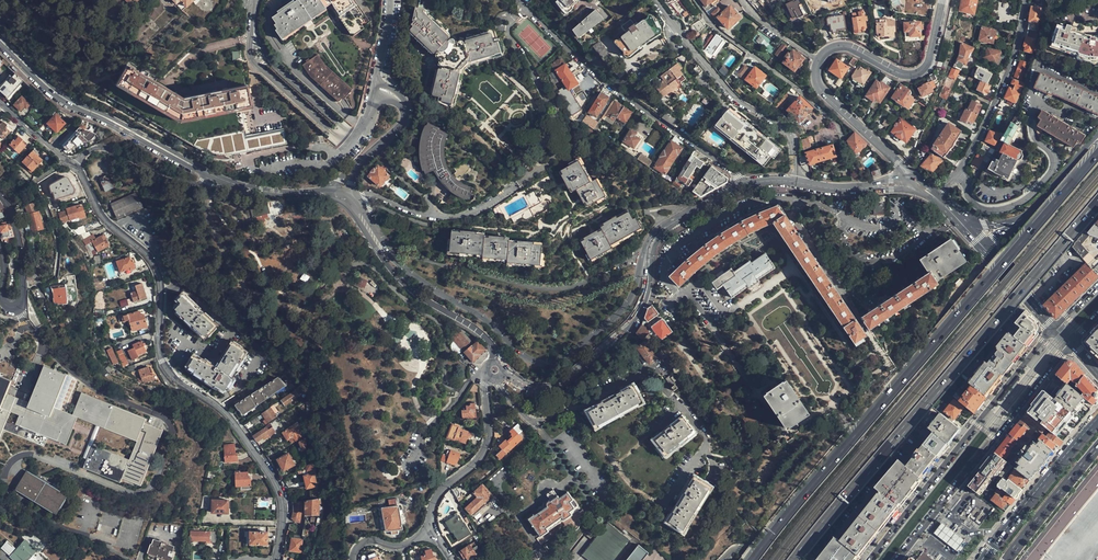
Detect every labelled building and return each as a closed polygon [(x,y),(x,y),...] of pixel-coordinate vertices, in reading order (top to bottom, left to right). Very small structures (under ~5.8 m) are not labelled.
[(351,0),(298,0),(275,16),(279,22),(274,26),(283,38),(296,28),(327,6),(332,2),(354,33),(365,26),(361,21),(364,19),(351,0)] [(575,0),(557,0),(556,1),(564,9),(565,8),(568,12),(572,8),(571,7),(576,2),(575,0)] [(705,11),(708,9),(713,6),(713,5),(718,1),(717,0),(701,0),(705,6),(703,7),(705,11)] [(798,5),(801,4),(799,0),(796,0),(793,1),(793,0),(786,4),(792,18),(796,16),(797,18),(803,15),(798,5)] [(960,10),(973,13),(977,0),(962,0),(960,10)] [(1027,33),(1034,35),(1035,31),(1037,31),(1041,9),(1041,4),(1032,3),(1027,33)] [(722,13),(715,5),(713,6),(708,9),(711,12),(710,12),(715,17),(716,16),(718,17),(717,17),(728,29),(740,17),(730,6),(722,13)] [(417,9),(413,8),(411,16),(414,20),(408,25),(410,27),(408,30),(412,33),(433,54),(434,52),(440,58),(442,64),(440,70),(438,70),(432,97),(441,99),(439,103),(450,105),(451,99),(452,99),(454,90),(457,74),(456,74),(458,69),(463,64),(469,62),(469,63),(493,56),(492,54),(498,52),(496,42),(492,43),(489,34),(462,42),(463,43),(456,46),(450,44),(446,41),(447,39),(420,12),(420,10),(417,9)] [(764,8),(760,14),(766,19),(770,14),(764,8)] [(595,26),(599,23),(603,20),(599,16),(601,15),(596,10),(585,21),(584,20),(574,29),(580,36),(590,27),(592,28),(595,26)] [(866,29),(865,20),(864,16),(864,12),(858,12),(858,13),(859,16),(853,17),(852,17),(854,30),(855,30),(855,32),(861,32),(861,29),(862,29),(862,30),(863,30),(864,31),(865,30),(865,29),(866,29)] [(828,30),(833,39),(834,39),(835,39),(836,39),(836,38),(837,38),(838,38),(839,38),(840,38),(841,38),(840,29),(845,28),(843,15),(829,17),(830,17),(827,18),(826,19),(827,24),(830,24),(831,30),(828,30)] [(628,28),(629,29),(630,31),(622,38),(617,41),(627,53),(639,44),(639,45),(645,41),(645,40),(657,31),(648,18),(644,21),(639,25),(635,27),(633,25),(634,24),(630,19),(621,26),(625,31),(628,28)] [(890,19),(885,19),(885,22),(876,22),(876,33),(880,33),(880,37),(888,36),(889,38),(892,38),(894,36),(894,31),(895,31),(895,20),(890,20),(890,19)] [(700,29),(705,26),(700,20),(693,25),(698,32),(701,30),(700,29)] [(782,30),(787,24),(782,20),(778,27),(782,30)] [(921,29),(920,24),(920,22),(904,24),(905,37),(911,36),(920,36),(920,31),(921,30),(921,29)] [(823,26),(819,30),(823,37),(828,35),(823,26)] [(1085,37),(1086,35),(1072,30),(1073,28),(1068,26),(1068,29),(1058,26),(1053,41),(1054,42),(1052,47),(1078,55),(1078,57),(1090,61),(1096,61),(1097,61),(1097,39),(1085,37)] [(993,44),(996,30),(982,27),(979,41),(993,44)] [(630,31),(629,29),(620,36),(622,38),(630,31)] [(760,31),(754,41),(762,45),(768,36),(760,31)] [(1033,39),(1034,35),(1027,33),(1026,38),(1025,44),(1027,44),(1026,47),(1025,51),(1032,53),(1033,51),(1035,52),(1037,46),(1036,45),(1034,45),(1035,40),(1033,39)] [(712,55),(723,40),(716,35),(715,36),(711,34),(708,39),(709,40),(704,49),(712,55)] [(861,43),(866,46),(869,40),(864,38),(861,43)] [(609,67),(615,62),(600,41),(599,42),(593,46),(609,67)] [(953,65),(953,66),(960,70),(963,64),(965,65),(969,57),(970,57),(971,55),(971,53),(973,49),(962,43),(959,57),(957,62),(955,61),(953,65)] [(783,44),(774,54),(777,57),(786,46),(783,44)] [(984,57),(995,63),(999,55),(1001,53),(1000,51),(988,49),(984,57)] [(803,59),(800,56),(796,53),(792,50),(789,55),(787,54),(784,57),(786,58),(783,62),(793,71),(803,59)] [(854,66),(858,61),(853,58),(851,60),(844,56),(843,58),(850,62),(849,64),(854,66)] [(7,67),(10,64),(3,58),(0,61),(2,63),(7,67)] [(351,92),(327,70),(324,67),(317,58),(304,67),(313,79),(340,104),(351,92)] [(555,70),(561,79),(570,73),(568,69),(561,58),(551,64),(555,70)] [(840,78),(848,67),(836,60),(829,70),(840,78)] [(741,61),(735,68),(738,71),(743,65),(745,64),(741,61)] [(1015,75),(1016,76),(1022,78),(1023,77),(1028,63),(1021,61),(1015,75)] [(577,69),(581,67),(577,63),(571,66),(568,69),(570,73),(577,69)] [(674,81),(682,75),(679,70),(681,68),(677,63),(660,76),(663,80),(658,84),(659,86),(656,88),(659,93),(658,93),(657,95),(659,98),(661,98),(678,85),(674,81)] [(702,71),(697,65),(693,68),(698,75),(702,71)] [(747,68),(743,65),(738,71),(737,74),(740,77),(747,68)] [(619,79),(625,73),(620,66),(614,71),(619,79)] [(862,85),(871,72),(866,69),(865,70),(861,67),(861,68),(858,66),(851,76),(852,77),(862,85)] [(953,66),(951,69),(948,75),(952,78),(955,79),(960,70),(953,66)] [(591,75),(581,67),(577,69),(570,73),(578,83),(591,75)] [(756,88),(765,76),(761,72),(761,71),(755,67),(745,80),(756,88)] [(981,81),(987,84),(992,74),(978,67),(973,77),(976,78),(981,81)] [(556,82),(561,79),(555,70),(548,75),(550,78),(552,77),(556,82)] [(145,76),(137,71),(127,86),(150,101),(184,124),(236,110),(250,107),(245,89),(238,91),(187,104),(156,84),(145,76)] [(558,92),(557,93),(562,103),(571,116),(581,109),(588,98),(582,91),(575,95),(571,88),(578,83),(570,73),(561,79),(565,85),(561,88),(558,90),(559,92),(558,92)] [(934,73),(929,75),(932,81),(928,82),(922,85),(922,86),(917,88),(921,96),(933,91),(931,88),(935,86),(932,81),(936,79),(934,73)] [(973,77),(970,75),(968,80),(974,83),(976,78),(973,77)] [(1035,88),(1042,91),(1052,95),(1053,94),(1095,113),(1097,114),(1097,97),(1063,81),(1062,83),(1045,75),(1045,76),(1041,75),(1035,88)] [(21,87),(20,85),(10,76),(4,82),(4,81),(0,85),(0,90),(9,98),(17,90),(18,90),(21,87)] [(1026,83),(1015,79),(1014,79),(1012,84),(1015,85),(1013,90),(1010,88),(1006,98),(1015,103),(1020,91),(1022,88),(1024,88),(1026,83)] [(879,103),(889,87),(881,81),(880,83),(875,80),(865,95),(873,101),(869,106),(873,108),(878,102),(879,103)] [(986,94),(990,86),(989,85),(987,84),(981,81),(977,90),(986,94)] [(901,85),(898,82),(893,89),(897,92),(893,98),(897,101),(903,105),(907,108),(913,100),(909,97),(911,94),(910,91),(901,85)] [(119,84),(111,96),(189,148),(194,151),(199,155),(203,156),(207,158),(212,158),(219,159),(236,157),(244,155),(265,150),(289,143),(286,130),(248,140),(234,143),(227,145),(220,145),(215,146),(212,145),(206,143),(126,89),(119,84)] [(150,101),(127,86),(126,89),(206,143),(212,145),(215,146),(220,145),(227,145),(234,143),(228,121),(238,119),(236,110),(184,124),(150,101)] [(941,92),(939,95),(946,98),(948,94),(950,89),(947,88),(943,86),(941,92)] [(608,98),(600,93),(588,112),(596,117),(599,112),(599,111),(604,103),(605,103),(608,98)] [(786,95),(784,93),(773,105),(773,106),(779,109),(789,98),(786,95)] [(20,96),(13,105),(19,111),(24,106),(26,108),(29,104),(20,96)] [(799,121),(811,108),(799,97),(787,110),(799,121)] [(605,115),(615,102),(613,101),(602,118),(612,125),(614,121),(605,115)] [(615,101),(615,102),(605,115),(614,121),(616,118),(624,107),(615,101)] [(968,109),(976,114),(981,105),(972,101),(968,109)] [(935,104),(932,110),(940,114),(942,109),(935,104)] [(633,113),(624,107),(616,118),(626,124),(633,113)] [(717,107),(708,117),(713,122),(722,112),(717,107)] [(972,123),(977,114),(976,114),(968,109),(966,108),(960,120),(966,123),(967,121),(972,123)] [(775,153),(727,112),(716,127),(763,167),(775,153)] [(1043,112),(1039,118),(1042,119),(1039,126),(1072,146),(1074,147),(1078,141),(1081,143),(1085,137),(1083,135),(1078,133),(1078,132),(1069,126),(1068,127),(1059,121),(1050,115),(1049,116),(1043,112)] [(661,118),(674,126),(677,121),(666,113),(661,118)] [(55,115),(47,124),(56,132),(64,124),(55,115)] [(593,129),(595,126),(598,122),(586,115),(582,121),(593,129)] [(1005,134),(999,145),(996,150),(1001,152),(1003,153),(1001,158),(999,161),(997,160),(995,163),(993,162),(989,170),(1008,180),(1012,173),(1014,168),(1018,161),(1022,159),(1024,156),(1022,152),(1009,144),(1021,122),(1019,121),(1021,118),(1016,116),(1005,134)] [(234,143),(248,140),(242,118),(238,119),(228,121),(234,143)] [(896,134),(895,135),(900,139),(901,139),(901,138),(906,141),(914,129),(901,119),(892,131),(896,134)] [(4,127),(6,125),(2,121),(0,123),(0,137),(2,139),(9,132),(4,127)] [(96,135),(101,128),(94,125),(84,121),(76,130),(74,132),(61,146),(68,152),(86,144),(93,141),(95,140),(96,135)] [(437,129),(437,128),(427,123),(424,129),(422,136),(421,140),(420,148),(420,159),(423,169),(425,173),(435,169),(439,175),(440,176),(445,184),(454,191),(464,197),(471,199),(473,189),(464,186),(456,180),(452,176),(449,172),(449,171),(445,163),(443,154),(443,145),(447,134),(437,129)] [(948,123),(931,149),(943,158),(945,154),(946,154),(950,148),(951,148),(951,147),(952,147),(952,146),(953,146),(953,145),(953,144),(958,138),(957,137),(961,131),(948,123)] [(633,148),(639,139),(634,136),(635,133),(630,130),(623,141),(633,148)] [(860,150),(866,144),(854,132),(847,140),(854,157),(858,156),(856,152),(860,150)] [(997,143),(999,145),(1005,134),(1001,132),(1000,134),(997,133),(996,134),(990,132),(987,140),(996,145),(997,143)] [(47,141),(51,144),(57,138),(53,135),(47,141)] [(21,142),(23,140),(18,136),(14,141),(12,140),(8,144),(18,153),(25,145),(21,142)] [(800,139),(802,150),(810,148),(807,137),(800,139)] [(655,164),(651,161),(647,167),(652,170),(654,167),(665,174),(669,168),(668,167),(677,154),(678,155),(682,149),(671,141),(664,151),(663,151),(660,156),(661,157),(655,164)] [(809,165),(810,165),(811,166),(815,164),(815,163),(830,159),(831,160),(835,159),(834,158),(837,157),(833,144),(805,152),(806,154),(798,156),(798,157),(798,159),(799,160),(799,162),(800,163),(800,164),(801,165),(808,164),(809,165)] [(46,163),(31,151),(21,161),(34,173),(35,172),(36,174),(46,163)] [(698,154),(693,151),(679,173),(676,177),(671,184),(677,188),(681,181),(688,186),(692,180),(688,178),(696,166),(700,168),(703,163),(695,158),(698,154)] [(931,173),(942,161),(931,153),(921,165),(931,173)] [(988,164),(991,159),(982,154),(981,156),(977,155),(972,164),(972,163),(970,166),(973,168),(974,166),(977,168),(982,161),(988,164)] [(569,164),(570,166),(579,161),(591,181),(593,180),(591,177),(580,158),(569,164)] [(579,161),(570,166),(561,170),(573,191),(579,188),(591,181),(579,161)] [(465,162),(451,170),(449,172),(452,176),(456,180),(461,175),(464,178),(471,168),(467,164),(465,162)] [(379,186),(388,176),(383,172),(377,166),(374,170),(373,169),(370,172),(371,173),(368,176),(379,186)] [(726,178),(711,166),(702,178),(692,191),(700,197),(726,181),(726,178)] [(27,179),(18,169),(16,171),(17,174),(15,177),(22,184),(24,183),(26,185),(28,181),(27,180),(27,179)] [(435,169),(425,173),(426,177),(434,174),(439,175),(435,169)] [(871,172),(873,177),(881,174),(878,169),(871,172)] [(114,187),(108,175),(99,179),(105,191),(114,187)] [(496,180),(503,187),(508,183),(500,176),(496,180)] [(56,199),(73,193),(74,192),(74,191),(75,190),(75,188),(67,178),(65,177),(64,177),(63,177),(51,185),(50,187),(49,188),(49,189),(49,190),(51,192),(53,191),(56,199)] [(598,177),(596,178),(604,194),(596,199),(597,201),(608,195),(598,177)] [(596,178),(593,180),(591,181),(579,188),(587,203),(596,199),(604,194),(596,178)] [(526,195),(531,203),(539,199),(534,190),(526,195)] [(117,218),(142,207),(136,194),(126,198),(111,205),(117,218)] [(42,226),(37,209),(35,210),(31,200),(25,203),(28,212),(27,212),(31,229),(42,226)] [(271,214),(266,201),(247,208),(251,220),(271,214)] [(885,215),(884,203),(867,203),(867,215),(885,215)] [(764,225),(765,225),(772,222),(777,230),(800,265),(855,345),(863,340),(861,338),(865,336),(784,214),(785,214),(778,204),(771,207),(769,205),(757,211),(756,211),(755,212),(754,212),(753,213),(752,213),(751,214),(750,214),(749,215),(748,215),(747,216),(746,216),(745,217),(744,217),(743,217),(743,218),(742,218),(741,219),(727,226),(717,232),(714,234),(716,237),(705,244),(695,253),(689,258),(677,269),(669,276),(679,286),(703,264),(705,262),(708,260),(711,257),(715,255),(715,254),(716,254),(717,253),(718,252),(719,252),(720,251),(721,250),(722,250),(722,249),(723,249),(724,248),(725,248),(725,247),(726,247),(727,246),(728,245),(729,245),(730,245),(730,244),(731,244),(732,243),(737,240),(738,240),(738,239),(739,239),(740,238),(741,238),(742,237),(743,237),(743,236),(744,236),(745,236),(746,235),(747,235),(747,234),(748,234),(749,233),(750,233),(751,232),(752,232),(753,231),(754,231),(754,230),(755,230),(756,230),(757,229),(758,229),(759,228),(760,228),(760,227),(761,227),(762,227),(763,226),(764,226),(764,225)] [(85,217),(82,206),(78,207),(77,205),(59,211),(62,222),(79,217),(79,219),(85,217)] [(601,229),(588,237),(579,242),(590,260),(611,248),(610,245),(633,232),(633,231),(640,227),(635,218),(633,220),(628,211),(600,227),(601,229)] [(4,223),(5,224),(0,225),(0,231),(2,238),(12,235),(10,226),(8,222),(4,223)] [(1089,235),(1090,236),(1097,236),(1097,224),(1089,235)] [(1084,230),(1071,246),(1087,264),(1088,265),(1095,259),(1082,245),(1090,236),(1089,235),(1084,230)] [(482,253),(484,236),(484,234),(484,233),(451,231),(451,238),(448,238),(448,245),(450,245),(450,251),(482,253)] [(109,245),(106,241),(103,242),(100,237),(96,239),(92,234),(82,241),(85,246),(91,242),(97,252),(109,245)] [(507,259),(509,241),(509,238),(484,236),(482,253),(482,257),(507,259)] [(964,261),(949,240),(919,260),(927,273),(916,280),(915,281),(860,318),(867,329),(869,329),(936,284),(934,281),(964,261)] [(528,243),(509,241),(507,259),(507,261),(512,261),(512,262),(535,264),(535,263),(540,263),(541,260),(543,260),(543,253),(541,252),(542,244),(528,243)] [(721,275),(715,279),(711,283),(716,289),(722,285),(730,297),(731,298),(747,287),(748,288),(758,281),(757,279),(774,267),(763,253),(750,263),(748,261),(743,264),(742,263),(741,263),(740,263),(739,263),(738,263),(737,264),(736,265),(736,266),(736,267),(736,268),(737,269),(733,272),(730,269),(724,273),(721,275)] [(135,269),(133,264),(132,264),(129,257),(116,262),(121,274),(135,269)] [(1088,265),(1087,264),(1043,304),(1056,318),(1064,309),(1078,295),(1091,282),(1097,275),(1093,270),(1088,265)] [(177,277),(172,271),(168,275),(173,281),(177,277)] [(67,283),(69,301),(77,301),(75,275),(66,275),(67,283)] [(377,281),(368,282),(370,296),(378,295),(377,281)] [(134,285),(136,289),(136,291),(130,293),(133,301),(147,297),(142,283),(134,285)] [(69,301),(67,288),(60,288),(60,286),(52,287),(53,293),(54,303),(57,303),(58,304),(62,304),(62,305),(67,301),(69,301)] [(217,326),(203,312),(203,313),(200,311),(201,310),(183,293),(175,300),(178,303),(174,307),(177,311),(176,311),(201,336),(202,335),(205,337),(217,326)] [(647,308),(644,317),(647,322),(658,314),(652,305),(647,308)] [(1032,316),(1026,310),(1008,332),(1010,333),(1027,347),(1036,335),(1036,320),(1032,316)] [(143,314),(140,315),(137,316),(136,313),(121,318),(123,324),(129,322),(133,332),(147,326),(143,314)] [(650,327),(652,328),(660,340),(671,331),(661,318),(650,327)] [(1008,331),(1012,327),(1007,323),(1003,326),(1008,331)] [(648,333),(642,324),(637,332),(642,339),(648,333)] [(1090,334),(1087,338),(1086,344),(1097,354),(1096,355),(1097,356),(1097,327),(1090,334)] [(660,340),(652,328),(649,330),(658,342),(660,340)] [(451,338),(473,362),(480,356),(479,355),(485,350),(477,342),(472,346),(459,332),(456,329),(451,338)] [(1016,359),(1027,347),(1010,333),(997,349),(998,350),(1014,363),(1016,359)] [(146,352),(144,347),(143,344),(141,341),(132,345),(134,349),(128,351),(132,361),(138,358),(138,356),(146,352)] [(233,376),(237,370),(238,371),(248,355),(246,354),(248,351),(235,343),(231,348),(230,348),(222,361),(223,362),(220,368),(207,360),(206,361),(204,359),(203,360),(196,356),(191,363),(192,363),(189,368),(196,372),(195,374),(229,395),(236,383),(234,382),(236,378),(233,376)] [(649,363),(656,357),(649,348),(645,343),(637,348),(649,363)] [(1005,373),(1014,363),(998,350),(987,363),(1003,376),(1005,373)] [(128,365),(121,352),(116,354),(123,368),(128,365)] [(999,381),(1003,376),(987,363),(986,362),(969,383),(972,385),(986,397),(999,381)] [(1058,372),(1056,375),(1066,384),(1070,379),(1072,378),(1073,379),(1077,383),(1084,375),(1075,365),(1073,362),(1066,362),(1058,372)] [(72,378),(46,367),(33,404),(31,409),(55,419),(59,410),(72,378)] [(151,376),(150,373),(148,367),(139,371),(142,381),(145,381),(145,382),(155,379),(153,375),(151,376)] [(1049,383),(1043,390),(1058,402),(1070,387),(1066,384),(1056,375),(1049,383)] [(1093,405),(1097,399),(1097,391),(1084,375),(1077,383),(1075,386),(1076,387),(1078,386),(1084,392),(1081,396),(1085,399),(1093,405)] [(0,377),(0,426),(17,383),(0,377)] [(242,414),(283,385),(280,381),(279,381),(277,378),(235,405),(238,410),(239,409),(242,414)] [(969,383),(966,380),(953,396),(959,401),(972,385),(969,383)] [(807,413),(785,381),(763,396),(785,428),(807,413)] [(303,391),(299,385),(291,391),(295,396),(303,391)] [(986,397),(972,385),(959,401),(965,406),(974,413),(979,407),(986,397)] [(1070,387),(1058,402),(1073,414),(1083,401),(1085,399),(1081,396),(1070,387)] [(600,429),(636,410),(637,412),(644,409),(634,389),(621,396),(622,397),(598,410),(597,408),(585,415),(596,434),(601,431),(600,429)] [(1036,399),(1026,411),(1041,423),(1046,427),(1050,431),(1055,435),(1064,425),(1073,414),(1058,402),(1043,390),(1036,399)] [(295,396),(291,391),(278,400),(282,406),(295,396)] [(953,396),(948,392),(947,394),(954,400),(964,408),(965,406),(959,401),(953,396)] [(152,421),(84,394),(74,417),(80,419),(96,425),(100,427),(142,443),(134,463),(97,449),(87,472),(123,486),(126,479),(145,487),(167,434),(149,427),(152,421)] [(13,396),(0,426),(0,431),(5,433),(46,449),(50,439),(69,446),(80,419),(74,417),(59,410),(55,419),(31,409),(33,404),(13,396)] [(959,413),(964,408),(954,400),(944,412),(954,419),(959,413)] [(466,406),(467,409),(467,411),(464,411),(461,412),(462,419),(474,418),(473,412),(475,412),(475,403),(470,404),(470,406),(466,406)] [(263,426),(272,419),(266,411),(257,417),(263,426)] [(1024,414),(1022,417),(1030,423),(1037,428),(1041,423),(1026,411),(1024,414)] [(942,414),(952,422),(954,419),(944,412),(942,414)] [(959,431),(961,429),(952,422),(942,414),(941,413),(929,428),(933,432),(949,444),(959,431)] [(664,456),(694,433),(681,415),(675,420),(676,421),(658,434),(658,433),(651,438),(664,456)] [(1030,423),(1022,417),(1021,419),(1019,421),(1027,427),(1030,423)] [(1027,427),(1019,421),(1014,427),(1002,442),(995,452),(1004,459),(1010,451),(1009,450),(1011,448),(1017,440),(1019,438),(1027,427)] [(1037,429),(1042,433),(1046,427),(1041,423),(1037,428),(1037,429)] [(100,427),(96,425),(83,458),(87,459),(92,445),(100,427)] [(287,440),(291,438),(292,437),(293,438),(294,440),(299,437),(297,434),(291,426),(282,433),(287,440)] [(266,427),(252,437),(257,442),(263,438),(264,439),(275,431),(271,427),(267,430),(266,427)] [(471,435),(470,434),(470,433),(458,429),(454,440),(465,444),(467,439),(468,439),(469,439),(470,438),(471,437),(471,436),(471,435)] [(507,442),(513,448),(522,439),(513,429),(510,432),(512,435),(509,437),(511,438),(507,442)] [(1039,439),(1054,451),(1056,449),(1058,446),(1046,437),(1042,433),(1037,429),(1032,434),(1039,439)] [(1050,431),(1046,437),(1058,446),(1060,443),(1063,441),(1055,435),(1050,431)] [(946,448),(949,444),(933,432),(923,445),(938,458),(946,448)] [(306,447),(305,436),(296,443),(300,450),(306,447)] [(1028,478),(1030,480),(1041,466),(1054,451),(1039,439),(1036,442),(1033,440),(1029,446),(1026,444),(1023,447),(1028,452),(1026,454),(1021,450),(1019,453),(1021,455),(1016,461),(1019,464),(1015,468),(1016,468),(1028,478)] [(499,460),(513,448),(507,442),(505,440),(498,446),(502,450),(496,455),(499,460)] [(234,461),(234,456),(236,455),(234,444),(222,445),(223,462),(227,462),(234,461)] [(930,468),(938,458),(923,445),(906,466),(922,478),(930,468)] [(272,450),(265,454),(268,458),(274,454),(272,450)] [(450,451),(450,453),(446,463),(454,466),(455,464),(456,465),(460,455),(450,451)] [(446,463),(450,453),(448,452),(446,457),(442,456),(440,461),(446,463)] [(1004,459),(995,452),(986,463),(979,471),(990,479),(992,481),(1008,462),(1004,459)] [(280,466),(275,469),(278,473),(283,470),(283,471),(294,464),(287,454),(277,460),(280,466)] [(761,481),(777,458),(772,454),(755,476),(761,481)] [(902,503),(922,478),(906,466),(898,459),(875,488),(879,492),(899,507),(902,503)] [(311,462),(301,468),(303,474),(306,473),(306,471),(308,471),(312,469),(314,469),(313,464),(311,462)] [(69,493),(27,468),(14,490),(57,514),(69,493)] [(1016,468),(1009,477),(1021,486),(1023,484),(1025,481),(1028,478),(1016,468)] [(246,470),(241,471),(241,485),(256,486),(256,477),(254,477),(254,472),(246,472),(246,470)] [(975,477),(968,485),(979,494),(990,479),(979,471),(975,477)] [(313,474),(307,476),(303,477),(306,489),(316,486),(313,474)] [(684,526),(705,491),(707,492),(711,487),(698,479),(692,476),(685,487),(686,488),(672,511),(671,511),(664,522),(683,533),(686,528),(684,526)] [(1000,486),(1015,498),(1018,494),(1022,490),(1009,479),(1007,481),(1003,478),(998,485),(1000,486)] [(490,500),(493,497),(482,485),(474,492),(477,497),(465,508),(472,516),(485,505),(486,506),(491,501),(490,500)] [(1008,502),(1010,504),(1012,501),(1015,498),(1000,486),(995,492),(997,493),(1008,502)] [(319,499),(319,496),(317,496),(315,496),(315,493),(314,490),(311,490),(313,500),(318,499),(319,499)] [(888,521),(899,507),(879,492),(840,541),(859,556),(865,550),(888,521)] [(571,516),(569,512),(578,506),(573,499),(572,499),(567,493),(559,498),(557,496),(548,503),(547,503),(546,504),(546,507),(533,516),(533,515),(527,519),(539,537),(548,531),(546,528),(561,517),(563,521),(571,516)] [(1008,502),(997,493),(991,500),(1002,509),(1005,506),(1008,502)] [(209,508),(209,496),(203,496),(201,508),(209,508)] [(466,498),(465,497),(460,502),(464,507),(469,502),(469,501),(466,498)] [(318,499),(313,500),(306,501),(307,516),(322,515),(318,499)] [(228,514),(228,501),(212,501),(212,513),(228,514)] [(304,501),(292,503),(292,505),(293,508),(292,511),(291,518),(295,523),(299,524),(304,501)] [(402,530),(398,507),(389,508),(382,509),(383,519),(386,533),(391,532),(391,536),(398,535),(398,531),(402,530)] [(445,523),(456,516),(454,513),(444,520),(445,523)] [(463,527),(456,516),(445,523),(451,532),(452,532),(458,541),(470,533),(465,525),(463,527)] [(934,532),(960,553),(969,542),(943,522),(934,532)] [(479,535),(488,529),(484,524),(475,530),(479,535)] [(570,559),(616,559),(630,543),(608,524),(592,544),(584,538),(568,558),(570,559)] [(36,544),(40,540),(30,532),(25,538),(41,551),(45,547),(42,545),(40,547),(36,544)] [(210,541),(210,532),(191,532),(191,540),(210,541)] [(267,544),(268,532),(250,532),(250,544),(267,544)] [(302,550),(303,539),(292,537),(291,545),(291,549),(302,550)] [(859,556),(840,541),(836,537),(818,559),(856,559),(859,556)] [(14,559),(25,559),(30,554),(33,556),(38,551),(26,540),(11,557),(14,559)] [(175,553),(174,553),(176,548),(156,540),(154,546),(153,545),(150,553),(169,559),(173,559),(175,553)] [(461,550),(467,559),(472,557),(480,552),(474,542),(469,545),(461,550)] [(649,555),(639,547),(628,559),(645,559),(649,555)] [(435,557),(433,557),(430,549),(424,551),(425,556),(416,559),(417,559),(436,559),(435,557)] [(923,551),(919,556),(916,559),(934,559),(923,551)]
